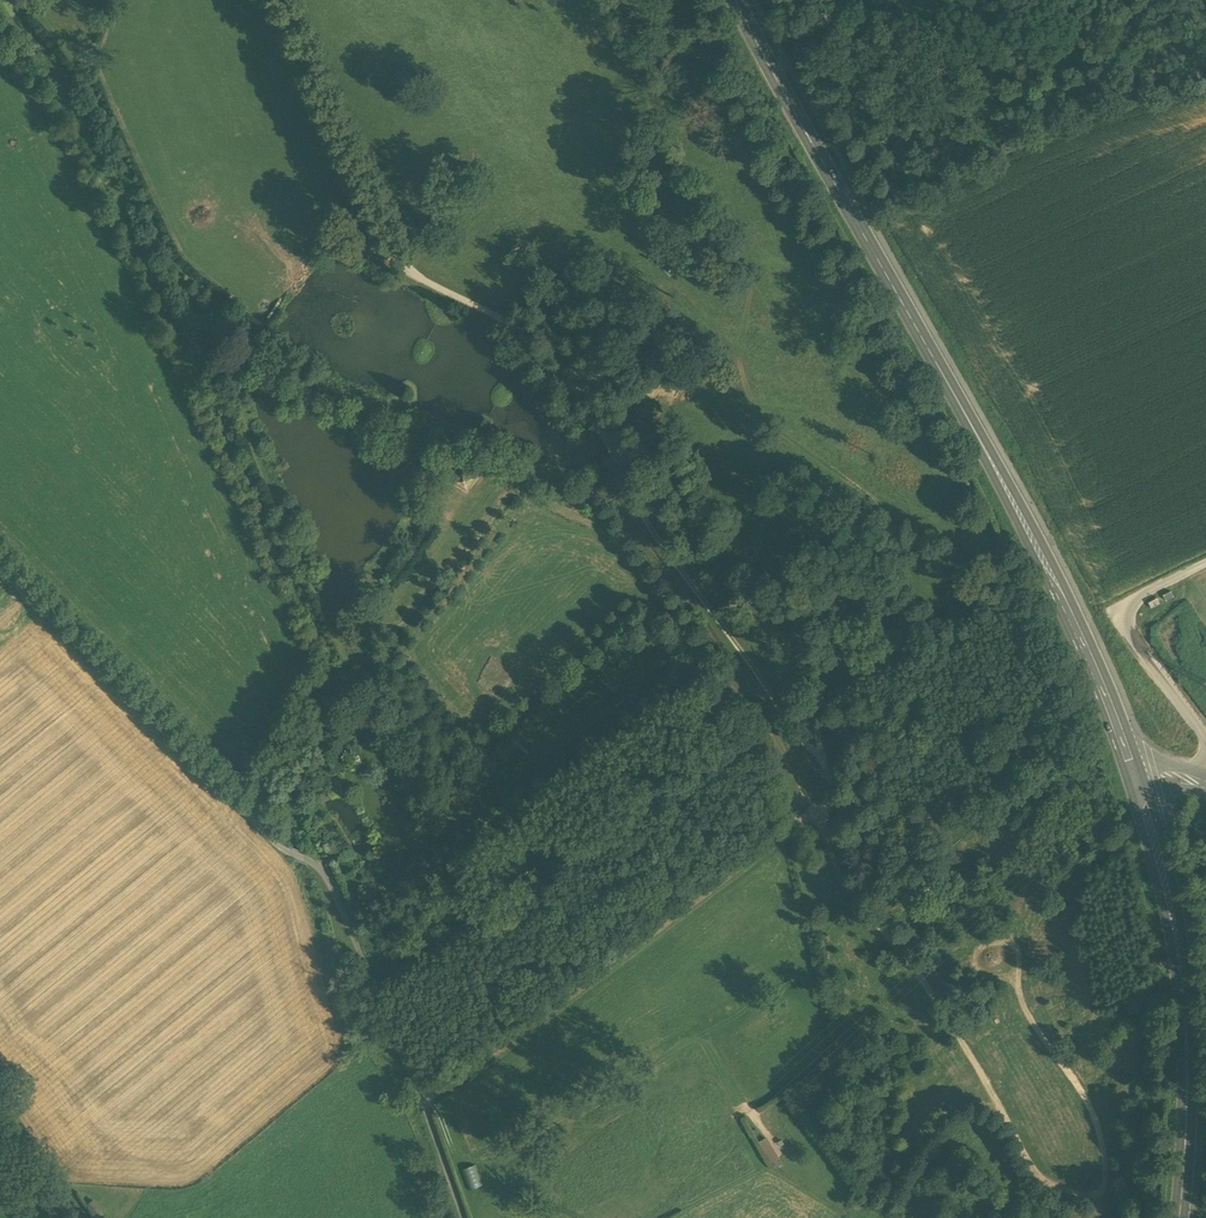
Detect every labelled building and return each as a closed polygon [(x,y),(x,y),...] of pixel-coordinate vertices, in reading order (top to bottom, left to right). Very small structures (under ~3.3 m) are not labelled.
[(1174,597),(1171,591),(1163,595),(1166,601),(1174,597)] [(1148,602),(1151,608),(1161,603),(1157,597),(1148,602)] [(337,778),(329,784),(337,797),(346,791),(337,778)] [(767,1136),(759,1139),(769,1162),(777,1158),(767,1136)]
